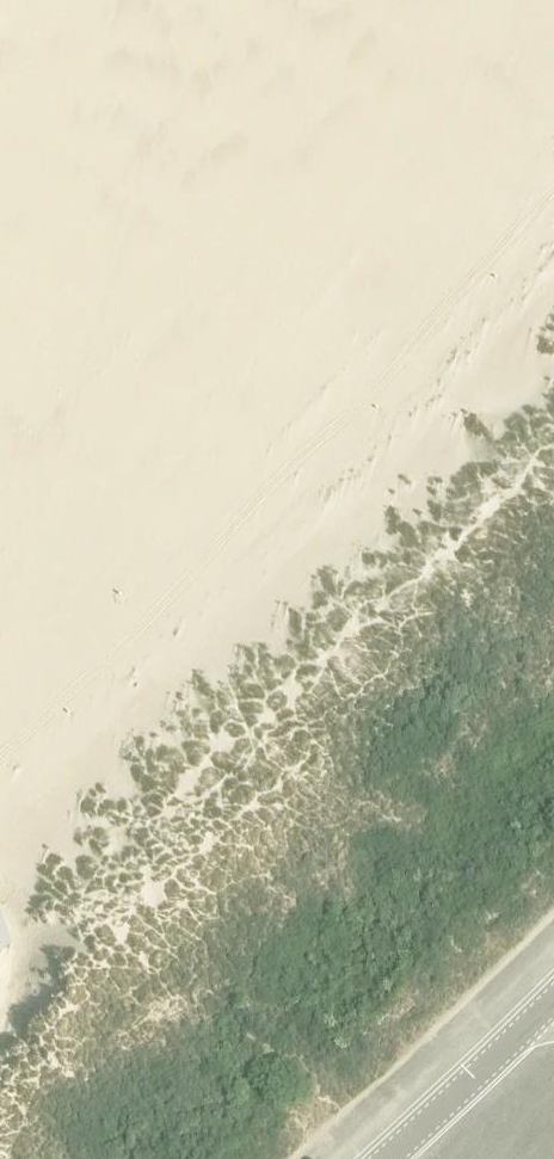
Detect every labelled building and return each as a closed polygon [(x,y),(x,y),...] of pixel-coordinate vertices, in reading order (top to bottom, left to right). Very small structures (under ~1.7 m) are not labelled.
[(1,955),(9,948),(0,936),(0,955),(1,955)]
